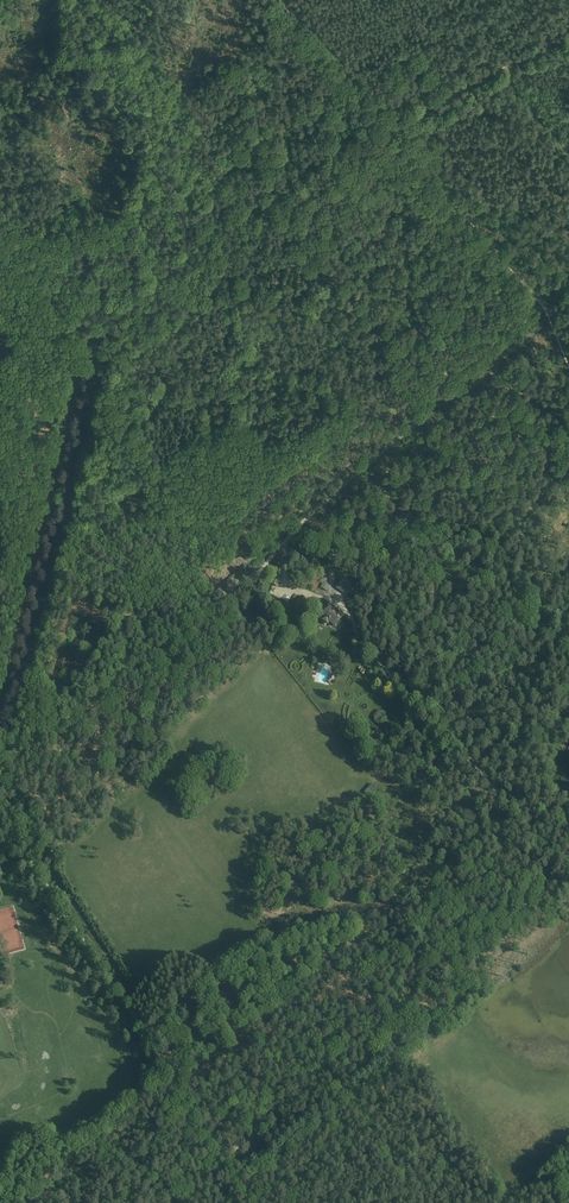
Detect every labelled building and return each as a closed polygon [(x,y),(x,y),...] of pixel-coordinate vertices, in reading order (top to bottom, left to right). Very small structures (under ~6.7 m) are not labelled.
[(277,586),(282,574),(273,571),(268,583),(277,586)] [(341,581),(336,588),(347,595),(352,588),(341,581)] [(222,588),(213,597),(224,609),(233,601),(222,588)] [(301,611),(308,602),(301,598),(294,606),(301,611)] [(318,617),(322,620),(327,624),(328,622),(335,627),(343,615),(336,611),(337,610),(331,606),(327,611),(324,609),(322,613),(321,612),(318,617)] [(371,784),(364,792),(370,797),(377,789),(371,784)]
